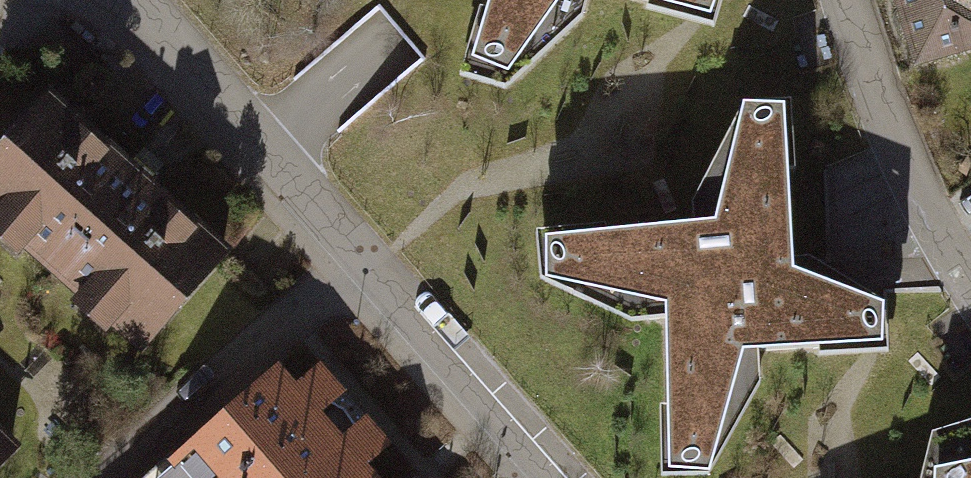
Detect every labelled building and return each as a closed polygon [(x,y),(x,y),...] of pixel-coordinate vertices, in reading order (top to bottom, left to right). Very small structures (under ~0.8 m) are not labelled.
[(492,98),(585,12),(699,36),(713,1),(713,0),(484,0),(454,85),(492,98)] [(912,67),(970,58),(970,0),(897,0),(912,67)] [(0,154),(0,263),(118,381),(233,266),(60,94),(0,154)] [(763,390),(761,357),(891,351),(889,308),(811,264),(796,264),(791,105),(745,107),(694,218),(535,241),(541,286),(633,327),(667,326),(669,477),(713,477),(763,390)] [(168,477),(320,477),(346,454),(278,379),(168,477)] [(933,438),(924,477),(970,477),(970,429),(933,438)] [(0,435),(0,477),(5,477),(24,459),(0,435)] [(320,477),(368,477),(346,454),(320,477)]
